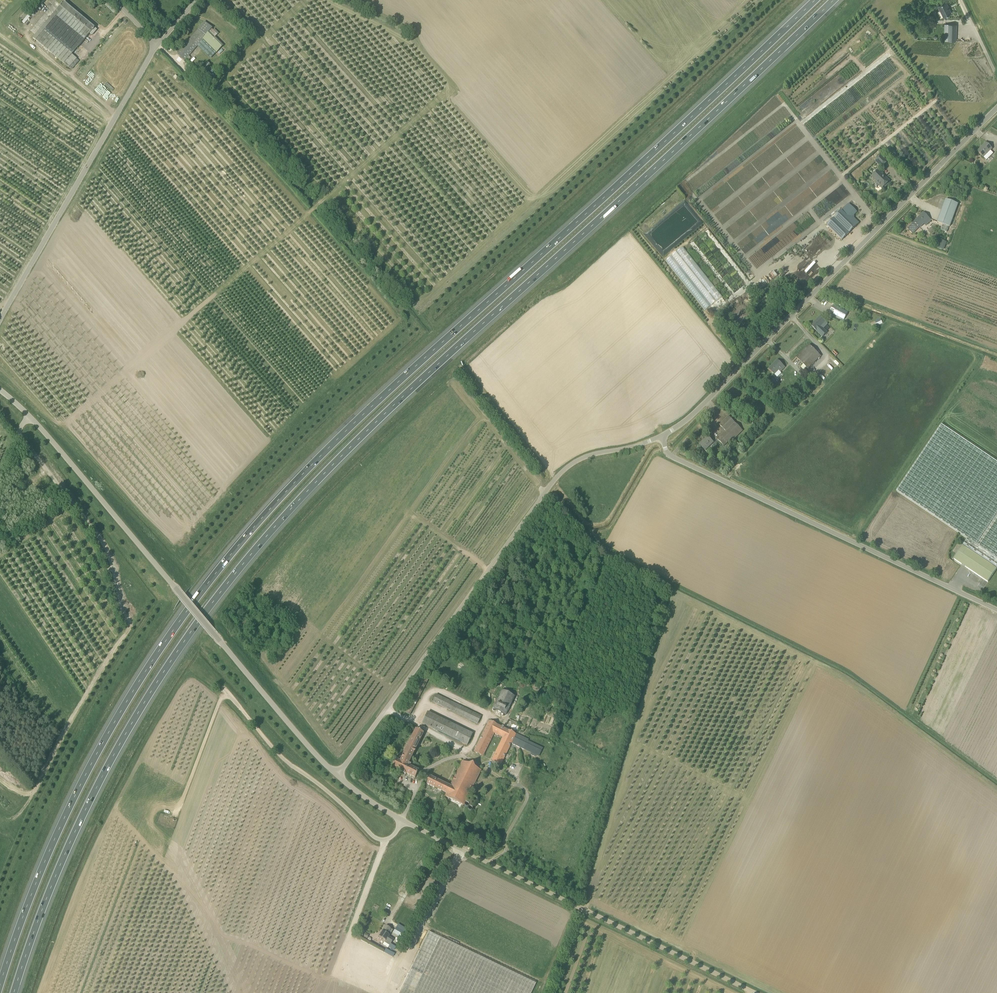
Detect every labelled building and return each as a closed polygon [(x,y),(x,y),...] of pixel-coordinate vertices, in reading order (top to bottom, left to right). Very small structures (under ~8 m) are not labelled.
[(76,65),(74,63),(77,59),(72,55),(90,34),(92,35),(97,30),(95,28),(64,2),(33,38),(69,68),(69,67),(72,70),(76,65)] [(946,2),(938,5),(937,6),(939,10),(937,11),(940,18),(944,16),(944,17),(951,13),(946,2)] [(103,25),(107,21),(99,14),(96,17),(103,25)] [(224,46),(215,37),(219,34),(214,29),(213,30),(212,29),(213,29),(205,22),(177,55),(184,61),(187,59),(189,61),(191,58),(189,56),(199,44),(207,51),(211,48),(216,54),(224,46)] [(945,24),(944,40),(956,41),(957,24),(945,24)] [(208,63),(201,69),(201,68),(199,70),(203,74),(205,72),(204,71),(210,65),(208,63)] [(990,150),(992,149),(986,143),(986,144),(982,149),(981,148),(978,152),(986,160),(993,153),(990,150)] [(876,162),(882,168),(888,162),(882,156),(876,162)] [(884,178),(878,172),(872,177),(878,182),(876,183),(880,187),(882,185),(885,187),(888,184),(887,184),(890,181),(885,177),(884,178)] [(937,222),(950,227),(950,226),(958,204),(946,200),(937,222)] [(853,208),(846,215),(842,211),(828,225),(842,240),(859,223),(854,218),(854,216),(857,212),(853,208)] [(926,225),(931,220),(923,213),(914,222),(915,222),(910,227),(915,232),(920,227),(920,228),(924,224),(926,225)] [(936,244),(935,247),(944,250),(947,242),(941,240),(940,245),(936,244)] [(848,313),(834,305),(830,313),(844,320),(848,313)] [(820,317),(811,326),(822,337),(827,332),(823,329),(827,324),(820,317)] [(809,345),(797,358),(808,369),(821,356),(809,345)] [(777,360),(769,369),(774,375),(779,370),(780,372),(785,367),(777,360)] [(718,440),(719,441),(725,447),(733,438),(734,439),(743,431),(728,416),(720,425),(726,431),(718,440)] [(996,568),(996,462),(941,424),(900,486),(897,491),(968,539),(954,559),(988,582),(996,568)] [(699,445),(705,450),(713,442),(707,436),(699,445)] [(508,571),(506,570),(501,577),(496,584),(500,587),(505,580),(503,578),(508,571)] [(455,647),(452,645),(446,652),(450,655),(455,647)] [(493,708),(506,715),(515,697),(502,690),(493,708)] [(436,695),(433,702),(452,711),(456,704),(436,695)] [(428,712),(422,724),(467,746),(473,734),(428,712)] [(469,719),(478,724),(481,717),(472,712),(469,719)] [(501,765),(512,743),(523,749),(524,749),(539,756),(543,748),(528,741),(529,739),(516,734),(507,730),(498,726),(498,725),(489,721),(474,752),(483,756),(494,733),(503,738),(491,760),(501,765)] [(411,765),(409,764),(423,733),(416,729),(400,762),(396,760),(396,762),(394,761),(392,765),(394,766),(393,767),(403,772),(403,773),(406,775),(406,774),(415,778),(419,771),(410,767),(411,765)] [(445,796),(464,805),(481,770),(462,761),(450,786),(430,777),(427,784),(447,794),(445,796)] [(379,937),(385,941),(383,945),(388,948),(390,944),(393,940),(389,937),(393,930),(386,925),(383,931),(379,937)] [(396,927),(393,933),(402,938),(405,932),(396,927)] [(399,992),(531,992),(534,988),(536,983),(429,931),(410,971),(399,992)]
